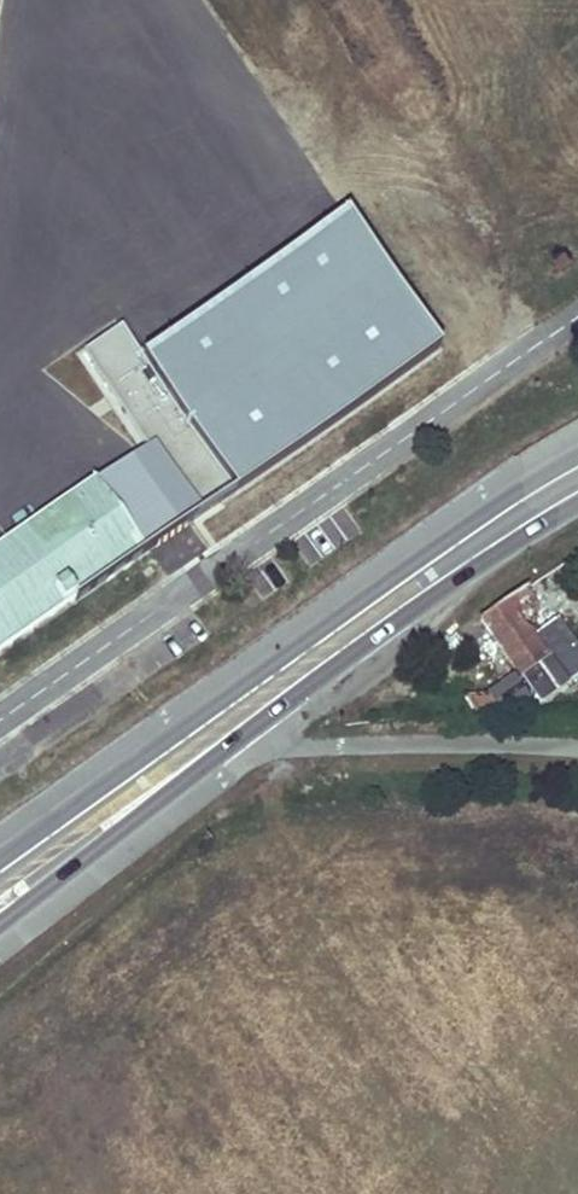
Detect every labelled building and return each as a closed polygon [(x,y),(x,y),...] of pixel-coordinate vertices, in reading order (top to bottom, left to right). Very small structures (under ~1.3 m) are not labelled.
[(439,349),(343,212),(143,352),(138,355),(117,324),(76,353),(198,520),(439,349)] [(562,247),(548,257),(557,270),(571,260),(562,247)] [(89,482),(36,520),(7,540),(0,545),(0,659),(143,558),(89,482)] [(480,618),(524,590),(517,578),(473,607),(480,618)] [(524,590),(480,618),(513,667),(505,673),(510,681),(484,697),(463,697),(461,711),(512,710),(530,698),(537,704),(564,688),(575,704),(577,703),(577,650),(554,617),(546,622),(524,590)]
